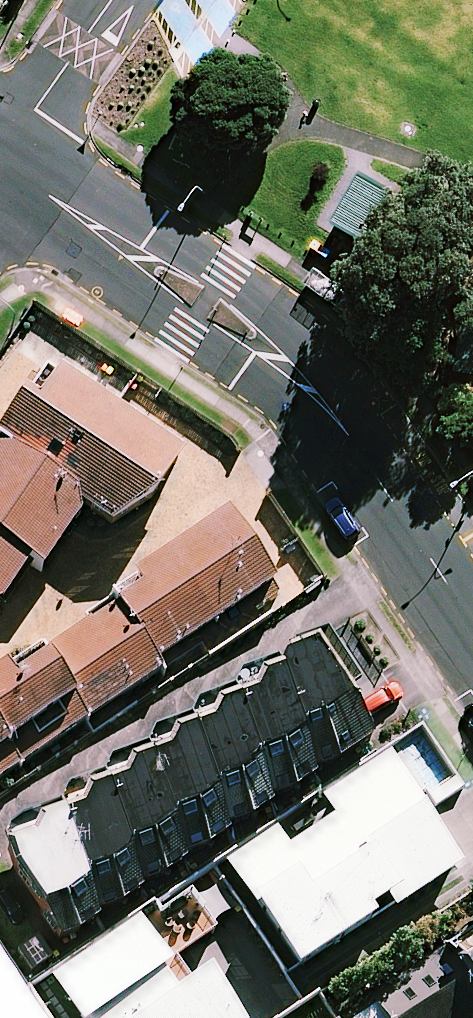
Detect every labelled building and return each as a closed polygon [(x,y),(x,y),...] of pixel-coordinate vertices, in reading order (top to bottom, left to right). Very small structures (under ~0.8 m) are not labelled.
[(1,607),(32,563),(46,565),(86,509),(111,526),(154,496),(181,458),(61,373),(40,403),(28,394),(0,434),(0,441),(2,443),(0,445),(0,607),(1,607)] [(171,682),(287,605),(278,591),(229,517),(134,580),(139,588),(15,669),(13,667),(0,675),(0,796),(171,682)] [(78,797),(70,816),(33,828),(23,837),(17,849),(20,858),(28,882),(72,943),(91,938),(110,925),(109,917),(134,909),(152,896),(152,888),(176,880),(197,865),(197,858),(216,853),(237,838),(237,831),(260,822),(280,809),(279,802),(301,794),(322,780),(320,772),(344,765),(381,740),(352,693),(327,654),(296,661),(285,670),(248,685),(243,699),(207,713),(200,729),(166,741),(158,759),(121,772),(115,787),(78,797)] [(300,969),(374,918),(370,912),(387,900),(394,911),(463,864),(450,846),(427,812),(464,788),(422,727),(226,860),(300,969)] [(140,918),(53,975),(81,1017),(242,1017),(211,972),(186,988),(140,918)] [(449,952),(472,992),(472,937),(449,952)] [(372,997),(386,1017),(472,1017),(472,1006),(439,953),(372,997)] [(0,979),(0,1017),(25,1017),(0,979)] [(370,1007),(354,1017),(378,1017),(370,1007)]
